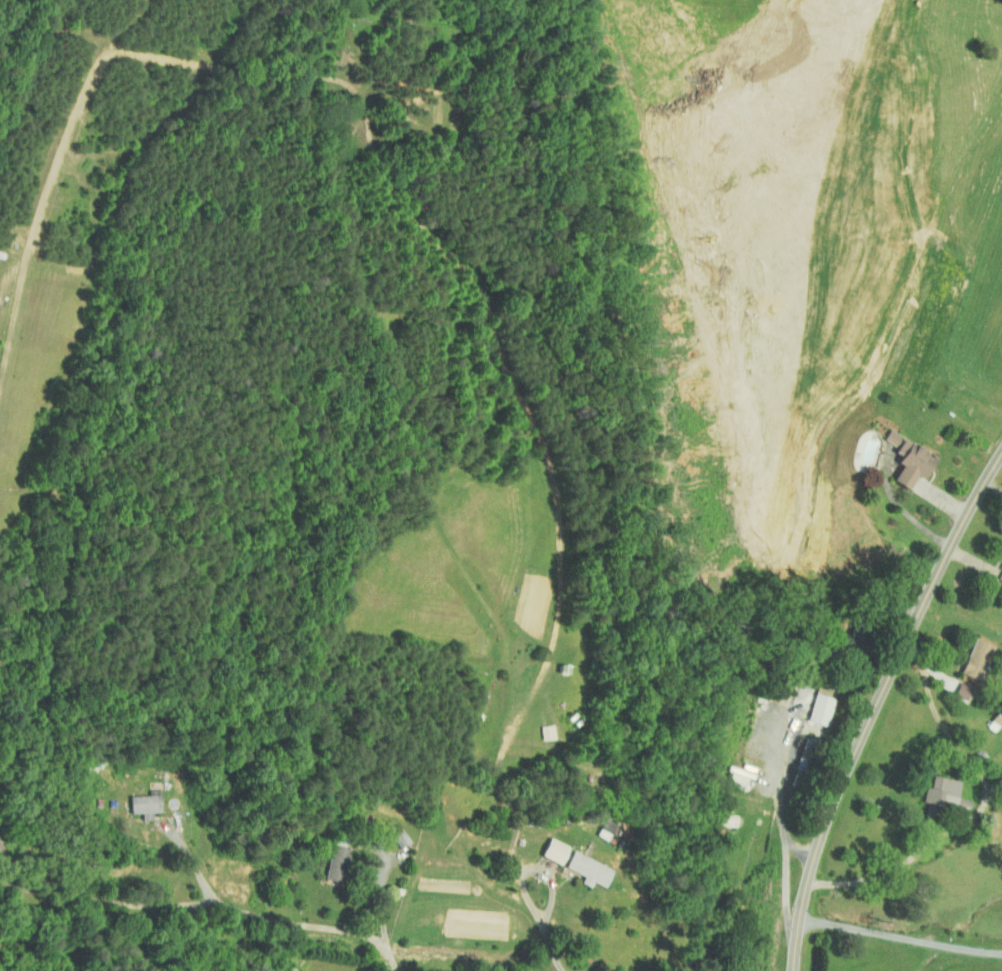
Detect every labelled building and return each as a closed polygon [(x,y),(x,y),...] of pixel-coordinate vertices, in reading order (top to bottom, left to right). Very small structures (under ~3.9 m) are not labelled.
[(899,484),(907,470),(915,474),(927,451),(879,425),(874,434),(888,442),(885,447),(894,452),(882,475),(899,484)] [(863,463),(871,433),(851,428),(844,458),(863,463)] [(983,640),(965,633),(950,671),(968,679),(983,640)] [(946,689),(958,694),(962,684),(951,679),(946,689)] [(818,720),(824,692),(805,688),(798,716),(818,720)] [(532,735),(545,733),(544,720),(531,721),(532,735)] [(717,781),(735,785),(739,768),(721,764),(717,781)] [(951,776),(924,771),(921,783),(916,782),(913,796),(959,805),(960,796),(948,793),(951,776)] [(151,806),(150,784),(139,785),(139,789),(120,790),(120,807),(131,807),(132,815),(142,814),(142,807),(151,806)] [(389,843),(400,837),(394,823),(382,829),(389,843)] [(559,840),(539,831),(532,850),(551,858),(559,840)] [(316,874),(334,876),(337,841),(320,839),(316,874)] [(595,881),(603,863),(564,844),(555,861),(574,870),(571,877),(580,881),(583,875),(595,881)]
